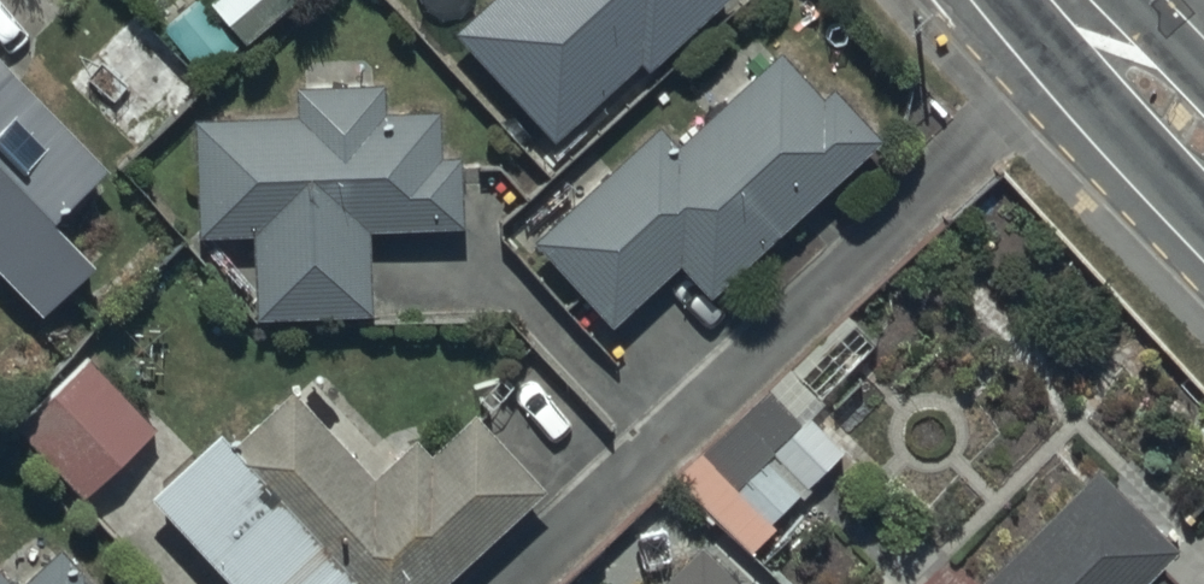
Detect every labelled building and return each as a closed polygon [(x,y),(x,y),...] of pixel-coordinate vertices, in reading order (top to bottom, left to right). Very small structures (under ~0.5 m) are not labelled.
[(162,25),(202,68),(237,36),(204,0),(189,0),(162,25)] [(243,33),(286,0),(217,0),(243,33)] [(456,22),(554,128),(637,51),(644,59),(708,0),(480,0),(456,22)] [(660,119),(535,229),(609,314),(677,254),(705,286),(879,132),(834,80),(822,90),(781,44),(676,137),(660,119)] [(37,304),(90,254),(50,210),(106,159),(0,45),(0,264),(37,304)] [(302,109),(197,110),(198,226),(256,226),(256,304),(367,304),(366,219),(456,218),(456,149),(440,149),(439,100),(382,101),(382,77),(301,77),(302,109)] [(83,489),(151,419),(90,351),(15,423),(83,489)] [(470,402),(428,443),(413,428),(373,467),(288,379),(230,435),(215,420),(146,487),(240,583),(335,583),(338,581),(340,583),(433,583),(543,478),(470,402)] [(841,446),(807,409),(768,444),(802,482),(841,446)] [(735,481),(698,445),(673,470),(748,543),(773,518),(770,515),(798,486),(763,452),(735,481)] [(1151,560),(1175,536),(1096,455),(1044,506),(967,582),(969,583),(1174,583),(1151,560)] [(57,538),(15,578),(0,562),(0,583),(100,583),(57,538)] [(703,551),(670,583),(736,583),(703,551)]
